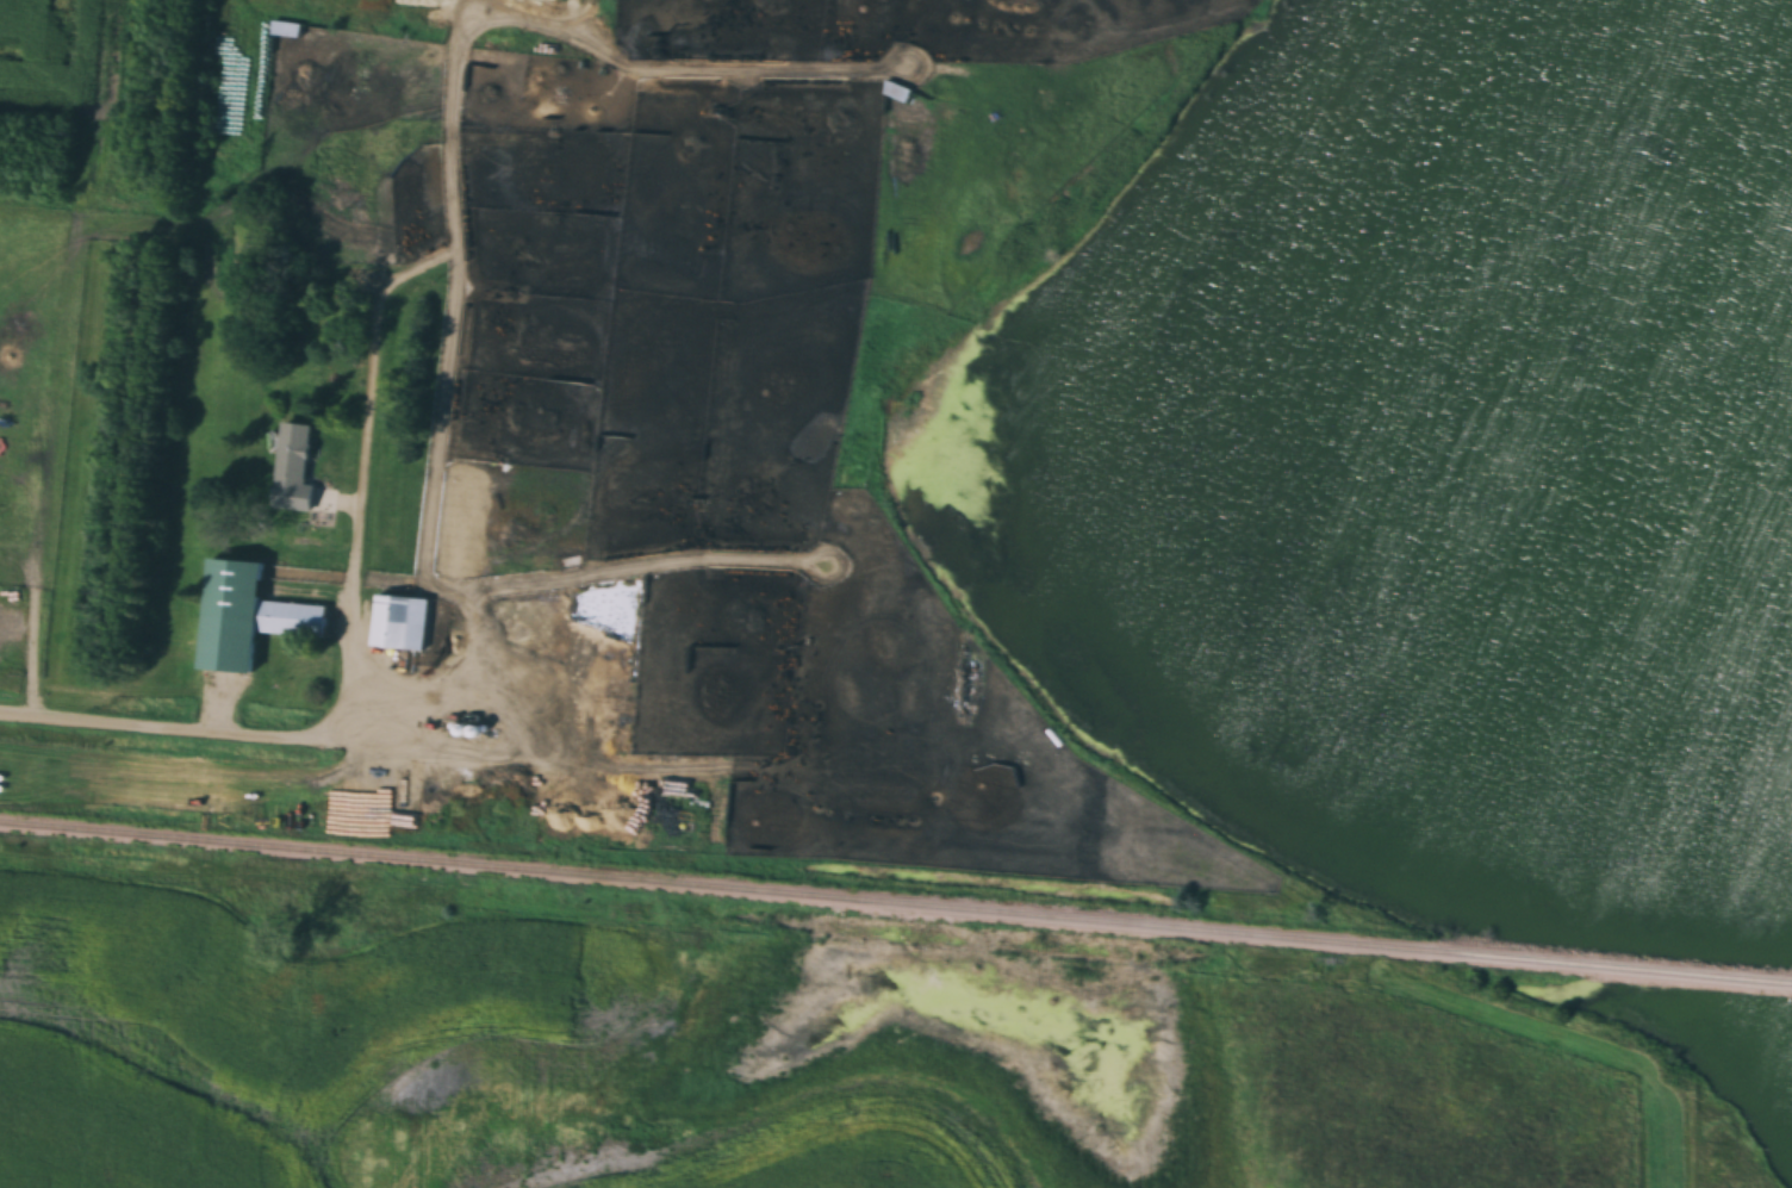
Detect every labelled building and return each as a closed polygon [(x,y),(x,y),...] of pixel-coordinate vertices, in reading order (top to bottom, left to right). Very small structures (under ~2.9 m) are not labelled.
[(301,37),(302,23),(273,21),(272,36),(301,37)] [(883,95),(908,104),(913,90),(888,81),(883,95)] [(312,425),(281,422),(274,508),(312,512),(314,485),(306,484),(312,425)] [(262,563),(208,559),(201,670),(253,674),(256,634),(325,639),(327,606),(259,601),(262,563)] [(372,647),(425,652),(430,599),(377,594),(372,647)] [(481,728),(460,727),(459,736),(480,738),(481,728)]
